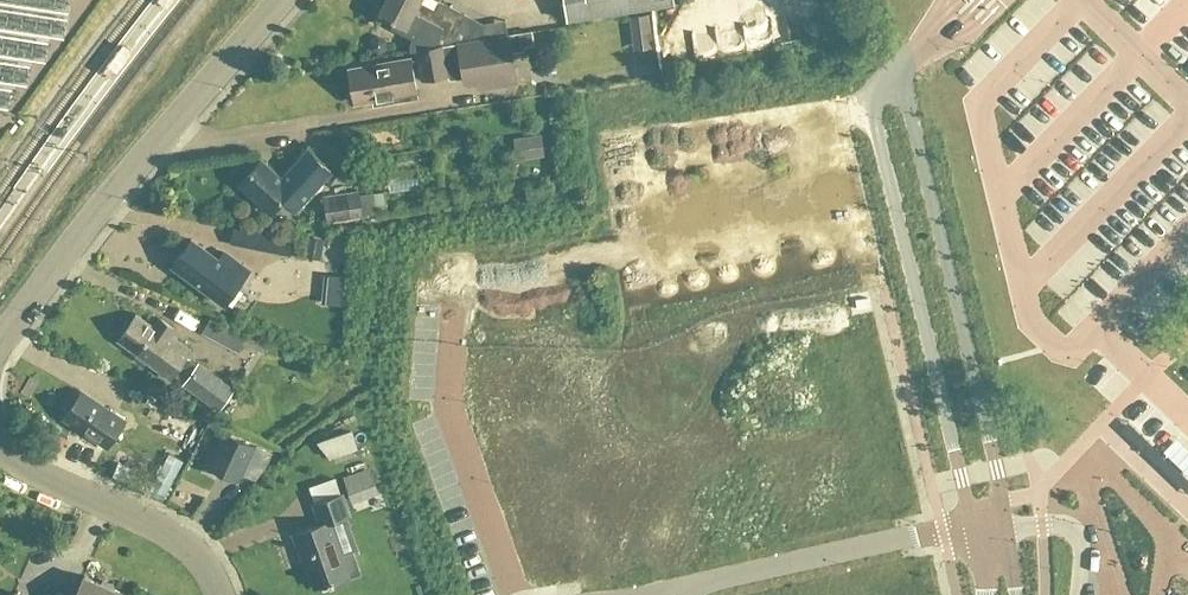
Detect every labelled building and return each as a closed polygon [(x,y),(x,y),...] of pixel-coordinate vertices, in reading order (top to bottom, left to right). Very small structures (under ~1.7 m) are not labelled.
[(485,40),(482,26),(438,3),(434,10),(420,3),(421,0),(381,0),(378,7),(381,11),(379,15),(395,24),(392,29),(413,40),(410,47),(411,53),(416,53),(416,52),(485,41),(485,40)] [(674,5),(673,0),(564,0),(567,21),(674,5)] [(652,50),(648,16),(629,18),(633,52),(652,50)] [(464,81),(513,73),(514,73),(511,54),(522,52),(522,51),(524,47),(533,46),(531,33),(485,40),(485,41),(416,52),(416,53),(421,82),(463,75),(464,81)] [(374,107),(417,100),(411,62),(349,72),(354,103),(373,100),(374,107)] [(541,137),(514,140),(516,161),(544,158),(541,137)] [(271,213),(282,201),(294,212),(331,173),(308,151),(281,180),(261,161),(240,184),(256,200),(256,204),(262,210),(266,209),(271,213)] [(327,224),(363,218),(359,194),(323,198),(327,224)] [(293,240),(256,233),(252,250),(290,258),(293,240)] [(307,238),(303,255),(319,258),(323,241),(307,238)] [(191,241),(173,267),(225,306),(250,273),(225,254),(219,261),(191,241)] [(342,305),(344,277),(324,275),(322,303),(342,305)] [(170,378),(172,375),(184,384),(182,387),(219,413),(235,390),(198,364),(196,367),(184,358),(189,351),(170,337),(175,331),(160,320),(153,329),(136,317),(118,342),(138,356),(136,358),(146,365),(147,362),(170,378)] [(237,354),(244,340),(209,321),(201,335),(237,354)] [(107,449),(125,423),(82,394),(64,420),(107,449)] [(188,449),(197,424),(182,418),(173,443),(188,449)] [(253,447),(225,433),(217,450),(209,467),(220,472),(237,480),(253,447)] [(168,455),(149,491),(164,499),(183,463),(168,455)] [(370,470),(344,479),(352,501),(377,492),(370,470)] [(330,587),(350,580),(349,579),(359,576),(352,555),(342,559),(330,524),(348,518),(341,497),(314,506),(321,526),(293,536),(301,559),(303,558),(313,590),(329,584),(330,587)] [(83,578),(76,594),(122,594),(83,578)]
